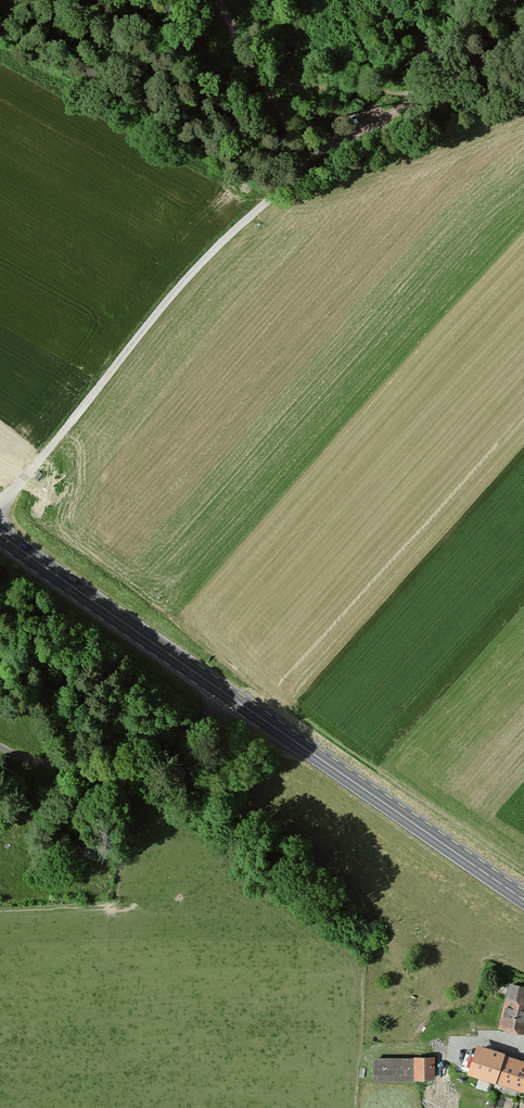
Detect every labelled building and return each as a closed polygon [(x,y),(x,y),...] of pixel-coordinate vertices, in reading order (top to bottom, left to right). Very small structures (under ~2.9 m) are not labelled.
[(43,474),(39,471),(34,477),(38,480),(43,474)] [(144,779),(127,786),(132,799),(149,792),(144,779)] [(83,838),(81,850),(95,852),(97,840),(83,838)] [(506,985),(495,1028),(523,1035),(523,1031),(523,1000),(523,995),(523,989),(506,985)] [(473,1048),(464,1077),(523,1095),(523,1063),(473,1048)] [(431,1081),(431,1059),(369,1060),(369,1082),(431,1081)] [(464,1098),(462,1107),(485,1107),(486,1103),(464,1098)]
